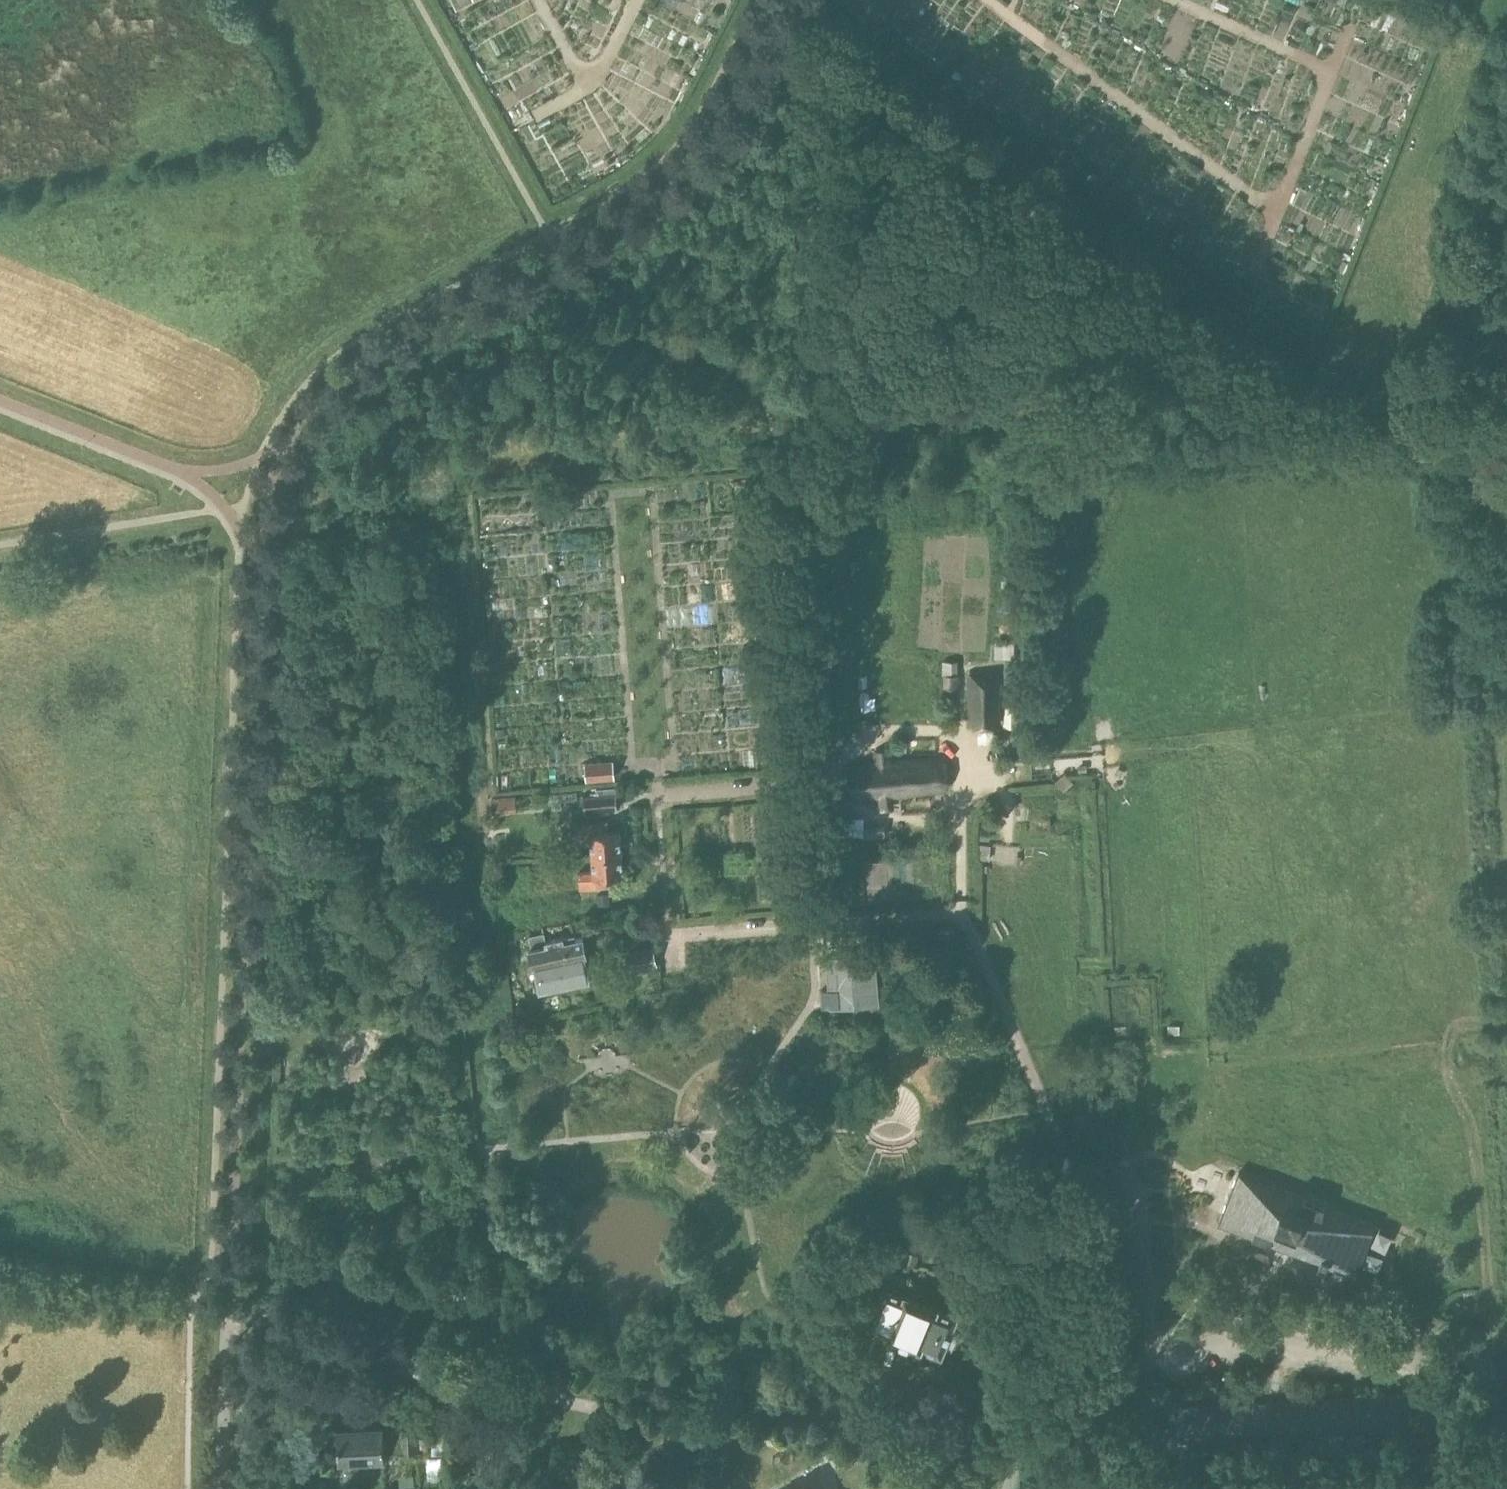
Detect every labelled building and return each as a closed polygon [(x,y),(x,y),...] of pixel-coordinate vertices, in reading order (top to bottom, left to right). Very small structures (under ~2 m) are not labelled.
[(999,672),(968,672),(969,726),(1000,725),(999,672)] [(891,802),(890,792),(941,788),(946,782),(945,767),(940,762),(886,767),(885,757),(879,757),(880,767),(852,769),(846,778),(846,785),(854,794),(883,792),(884,803),(891,802)] [(586,781),(615,778),(614,760),(585,761),(586,781)] [(599,793),(584,794),(585,811),(617,809),(615,787),(599,788),(599,793)] [(516,794),(492,796),(493,813),(517,811),(516,794)] [(591,838),(592,854),(622,852),(620,830),(609,831),(608,820),(574,823),(575,839),(591,838)] [(624,874),(622,852),(592,854),(593,870),(579,871),(580,888),(613,885),(612,875),(624,874)] [(609,893),(597,894),(598,904),(610,903),(609,893)] [(531,947),(529,947),(532,965),(535,965),(540,988),(589,978),(588,974),(584,955),(586,954),(583,936),(575,938),(574,934),(563,936),(563,935),(546,939),(544,932),(529,935),(531,947)] [(632,969),(657,964),(654,947),(629,952),(632,969)] [(823,1006),(879,1003),(876,955),(826,958),(828,989),(821,989),(823,1006)] [(1222,1224),(1356,1275),(1359,1263),(1376,1269),(1391,1230),(1240,1170),(1222,1224)] [(883,1284),(867,1324),(887,1332),(887,1334),(920,1348),(921,1347),(941,1355),(946,1343),(950,1345),(957,1329),(952,1327),(957,1315),(937,1306),(938,1305),(904,1291),(903,1292),(883,1284)] [(358,1461),(359,1457),(384,1455),(382,1441),(399,1440),(400,1452),(418,1450),(419,1450),(419,1458),(428,1458),(428,1480),(441,1480),(441,1457),(429,1457),(428,1425),(427,1426),(427,1421),(417,1421),(417,1424),(399,1425),(399,1426),(383,1427),(383,1425),(337,1427),(339,1458),(344,1458),(346,1461),(358,1461)]
